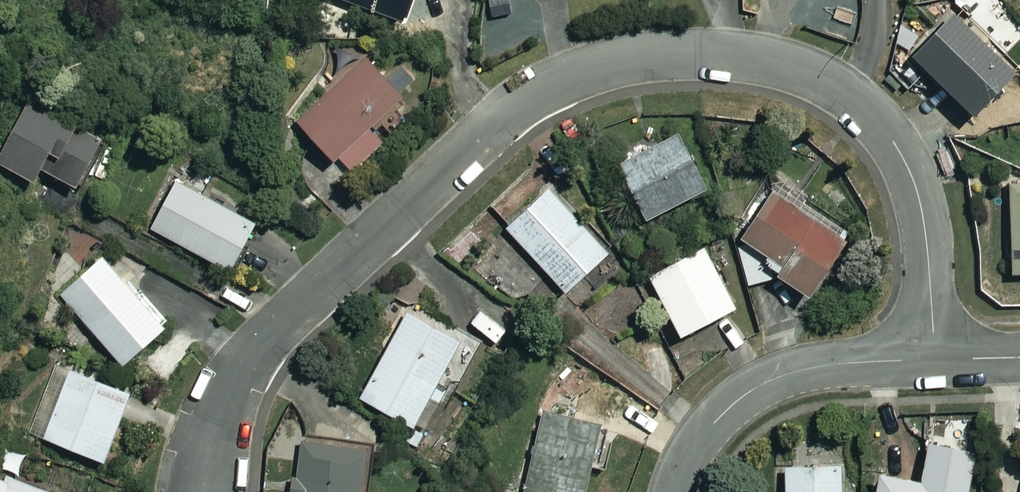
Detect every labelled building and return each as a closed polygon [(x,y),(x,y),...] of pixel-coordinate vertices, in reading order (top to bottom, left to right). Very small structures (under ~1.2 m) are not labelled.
[(406,28),(418,0),(339,0),(406,28)] [(961,19),(917,64),(978,123),(1019,80),(1019,76),(961,19)] [(409,109),(371,64),(300,123),(338,168),(409,109)] [(111,148),(34,107),(2,169),(47,193),(55,178),(86,195),(111,148)] [(715,198),(686,140),(624,171),(652,228),(715,198)] [(514,228),(509,233),(578,308),(621,269),(534,174),(496,209),(514,228)] [(817,201),(786,182),(745,247),(790,275),(783,287),(819,310),(857,250),(851,246),(856,238),(811,210),(817,201)] [(264,232),(180,186),(154,234),(239,280),(264,232)] [(742,317),(708,253),(654,282),(688,346),(742,317)] [(173,339),(108,262),(65,298),(130,375),(173,339)] [(468,351),(411,319),(364,403),(421,435),(468,351)] [(140,404),(75,377),(47,444),(112,471),(140,404)] [(546,418),(528,491),(590,491),(604,432),(546,418)] [(923,439),(916,478),(870,469),(866,491),(963,491),(971,448),(923,439)] [(306,442),(300,491),(370,491),(375,451),(306,442)] [(780,463),(780,491),(838,491),(838,463),(780,463)] [(0,482),(0,491),(38,491),(10,480),(8,485),(0,482)]
